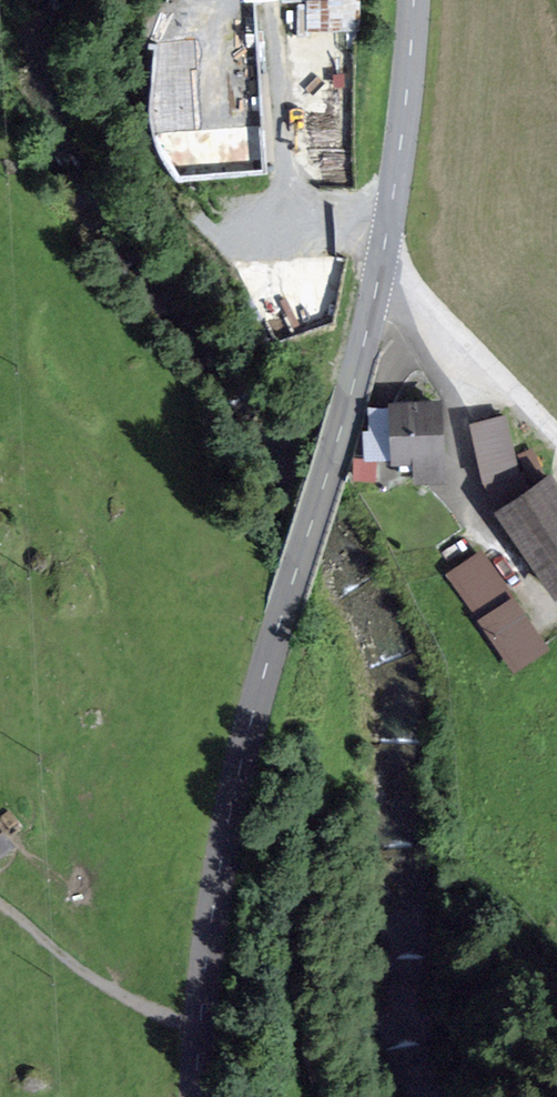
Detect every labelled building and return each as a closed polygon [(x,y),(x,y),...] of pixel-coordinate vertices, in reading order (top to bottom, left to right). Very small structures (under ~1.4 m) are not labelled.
[(440,403),(387,407),(392,482),(445,478),(440,403)] [(464,428),(482,512),(547,594),(556,588),(556,489),(544,469),(517,483),(504,418),(464,428)] [(477,553),(444,578),(480,625),(513,600),(477,553)] [(0,836),(0,868),(16,850),(0,836)]
